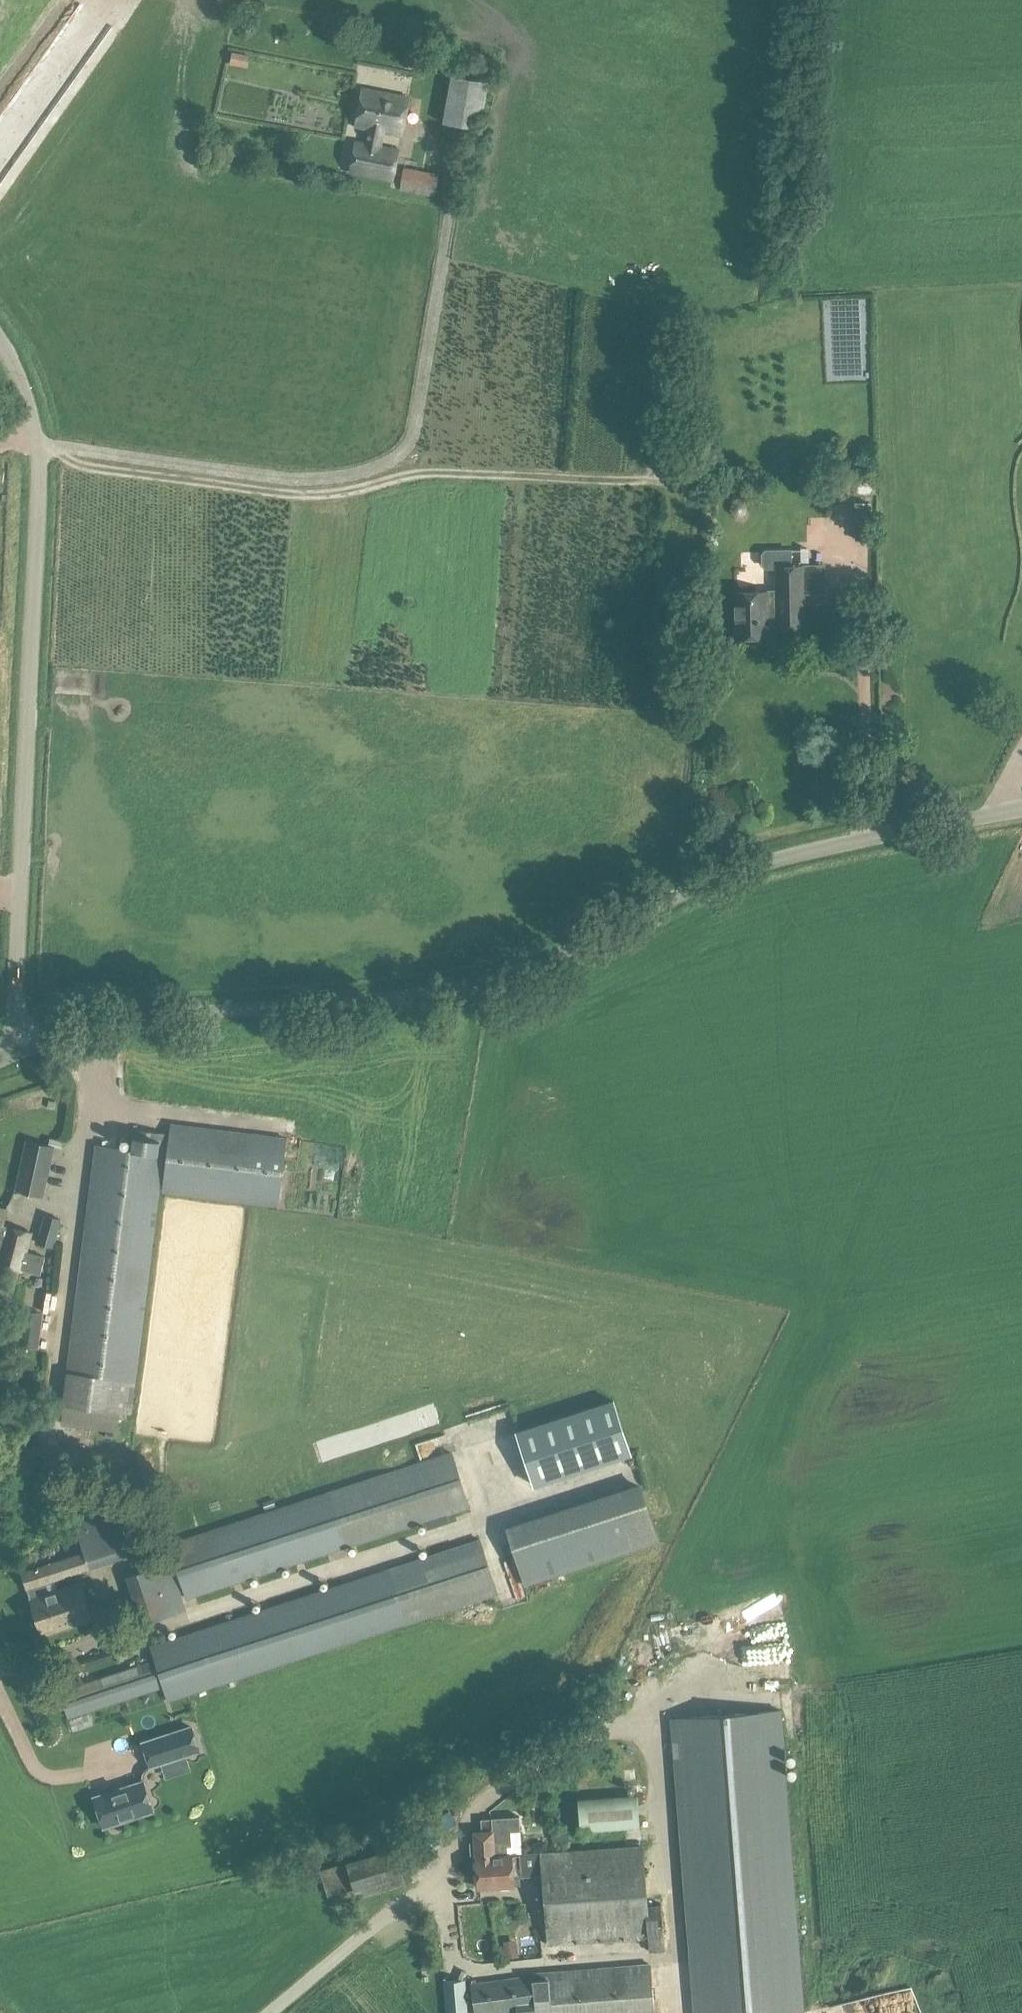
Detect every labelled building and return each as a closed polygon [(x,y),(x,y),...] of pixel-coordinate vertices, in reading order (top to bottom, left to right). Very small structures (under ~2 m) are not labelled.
[(316,18),(315,27),(328,29),(330,20),(316,18)] [(409,53),(407,68),(427,71),(431,50),(422,48),(422,52),(420,52),(419,55),(409,53)] [(233,52),(230,65),(248,68),(250,55),(233,52)] [(443,122),(481,129),(489,82),(451,75),(443,122)] [(369,128),(366,142),(356,140),(349,173),(393,181),(400,149),(384,146),(386,131),(402,134),(409,97),(363,88),(356,126),(369,128)] [(399,191),(435,198),(440,174),(404,167),(399,191)] [(732,505),(730,509),(732,513),(735,516),(739,518),(743,516),(747,513),(748,509),(747,505),(743,501),(739,500),(735,501),(732,505)] [(767,592),(734,592),(735,638),(768,638),(768,625),(776,625),(776,629),(806,628),(805,594),(804,565),(801,565),(792,565),(792,551),(792,549),(766,550),(762,554),(762,565),(766,569),(775,569),(776,590),(767,590),(767,592)] [(767,587),(764,577),(758,578),(755,565),(743,568),(749,591),(767,587)] [(57,1102),(49,1100),(48,1107),(56,1109),(57,1102)] [(279,1207),(280,1200),(288,1137),(171,1123),(162,1192),(279,1207)] [(95,1144),(66,1373),(62,1404),(133,1413),(168,1132),(131,1128),(129,1148),(95,1144)] [(44,1197),(55,1146),(26,1140),(15,1190),(44,1197)] [(2,1223),(6,1210),(0,1208),(0,1266),(22,1272),(33,1231),(2,1223)] [(62,1219),(45,1214),(37,1243),(54,1248),(62,1219)] [(19,1345),(38,1347),(43,1314),(24,1311),(19,1345)] [(535,1486),(631,1454),(614,1400),(517,1432),(535,1486)] [(451,1451),(330,1490),(168,1543),(186,1599),(469,1507),(451,1451)] [(132,1470),(130,1482),(146,1485),(148,1472),(132,1470)] [(149,1492),(101,1485),(72,1481),(70,1500),(146,1511),(149,1492)] [(576,1543),(575,1574),(596,1568),(593,1568),(622,1560),(627,1560),(658,1551),(658,1541),(645,1496),(644,1523),(633,1526),(619,1526),(619,1534),(607,1534),(576,1543)] [(75,1523),(84,1548),(91,1569),(127,1557),(112,1511),(75,1523)] [(480,1539),(389,1568),(149,1645),(154,1659),(163,1687),(168,1701),(407,1624),(498,1594),(480,1539)] [(84,1552),(22,1571),(42,1635),(92,1618),(80,1581),(58,1588),(55,1580),(90,1569),(84,1552)] [(771,1659),(774,1636),(752,1633),(749,1656),(771,1659)] [(163,1687),(154,1659),(59,1690),(68,1718),(163,1687)] [(671,1719),(695,2012),(804,2012),(780,1710),(671,1719)] [(191,1725),(141,1742),(150,1767),(200,1750),(191,1725)] [(143,1779),(92,1796),(103,1828),(154,1811),(143,1779)] [(580,1831),(640,1827),(637,1795),(578,1799),(580,1831)] [(459,1825),(452,1814),(439,1822),(443,1827),(447,1834),(459,1825)] [(479,1888),(512,1886),(510,1855),(504,1855),(504,1846),(511,1845),(510,1830),(476,1832),(479,1888)] [(426,1841),(401,1859),(414,1879),(441,1861),(433,1851),(426,1841)] [(648,1905),(648,1898),(643,1844),(540,1851),(547,1946),(648,1939),(649,1952),(666,1951),(661,1904),(648,1905)] [(398,1855),(348,1870),(357,1897),(406,1882),(398,1855)] [(339,1864),(330,1867),(319,1870),(327,1896),(346,1890),(339,1864)] [(516,1939),(504,1942),(506,1958),(519,1955),(516,1939)] [(535,2012),(655,2012),(651,1964),(532,1973),(535,2008),(535,2012)] [(523,1976),(470,1983),(475,2012),(498,2012),(516,2011),(535,2008),(532,1973),(530,1973),(530,1975),(525,1976),(523,1976)] [(464,1979),(445,1981),(447,2012),(467,2012),(464,1979)]
